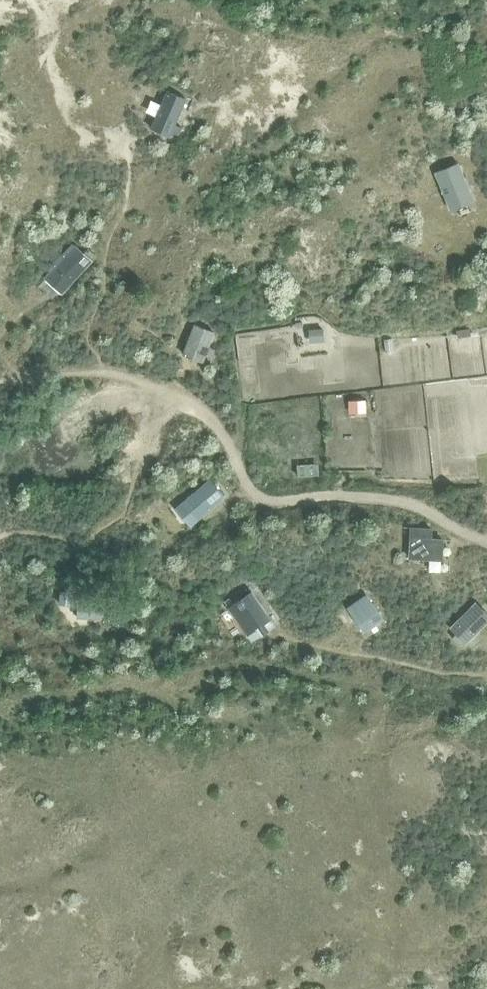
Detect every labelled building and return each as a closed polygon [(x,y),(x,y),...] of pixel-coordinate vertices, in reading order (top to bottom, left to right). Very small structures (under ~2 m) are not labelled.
[(175,126),(187,99),(167,90),(150,128),(170,137),(175,126)] [(449,211),(474,201),(459,163),(434,173),(449,211)] [(45,279),(62,294),(93,261),(73,242),(52,265),(54,267),(45,279)] [(212,356),(215,349),(209,346),(215,331),(195,323),(183,355),(203,363),(206,355),(212,356)] [(469,327),(457,329),(458,336),(470,334),(469,327)] [(323,329),(311,330),(312,341),(323,340),(323,329)] [(365,399),(348,400),(348,410),(366,409),(365,399)] [(318,467),(296,469),(297,477),(318,475),(318,467)] [(209,480),(181,503),(197,522),(225,498),(209,480)] [(409,537),(408,558),(442,560),(443,547),(443,538),(431,538),(432,528),(410,526),(409,537)] [(60,590),(58,604),(71,605),(73,592),(60,590)] [(271,617),(252,590),(228,606),(247,634),(271,617)] [(347,608),(364,632),(383,619),(366,594),(347,608)] [(77,601),(76,618),(102,619),(102,601),(77,601)] [(465,644),(486,623),(486,613),(476,601),(449,627),(465,644)]
